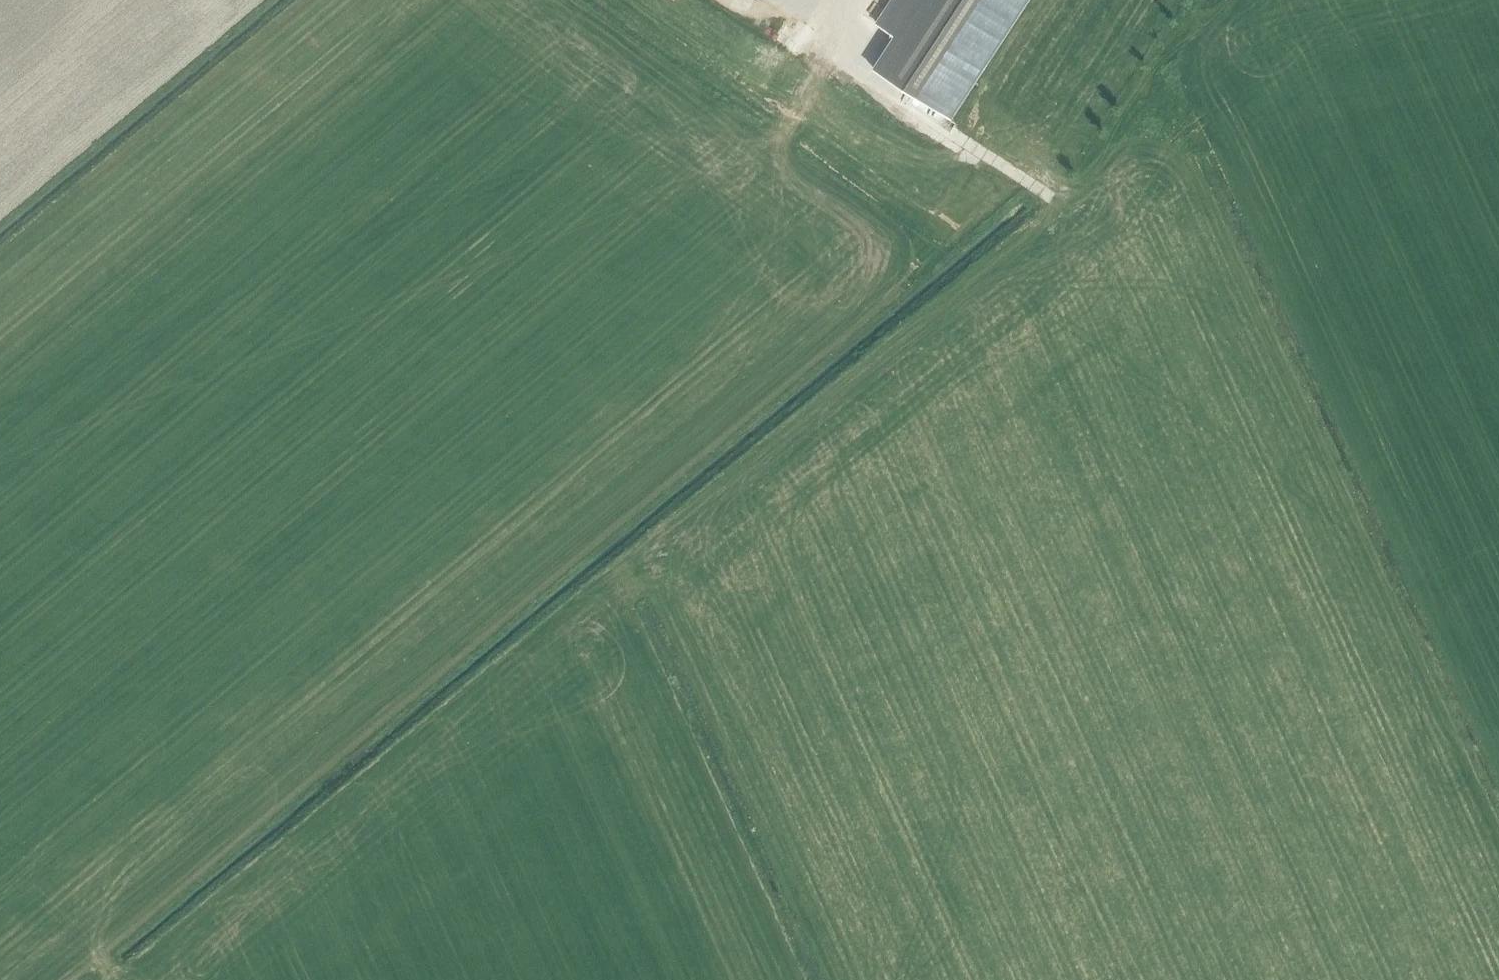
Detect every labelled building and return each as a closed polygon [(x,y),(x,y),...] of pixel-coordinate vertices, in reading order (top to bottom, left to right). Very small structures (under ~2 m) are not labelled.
[(876,21),(902,38),(880,71),(952,118),(1028,0),(890,0),(876,21)]
